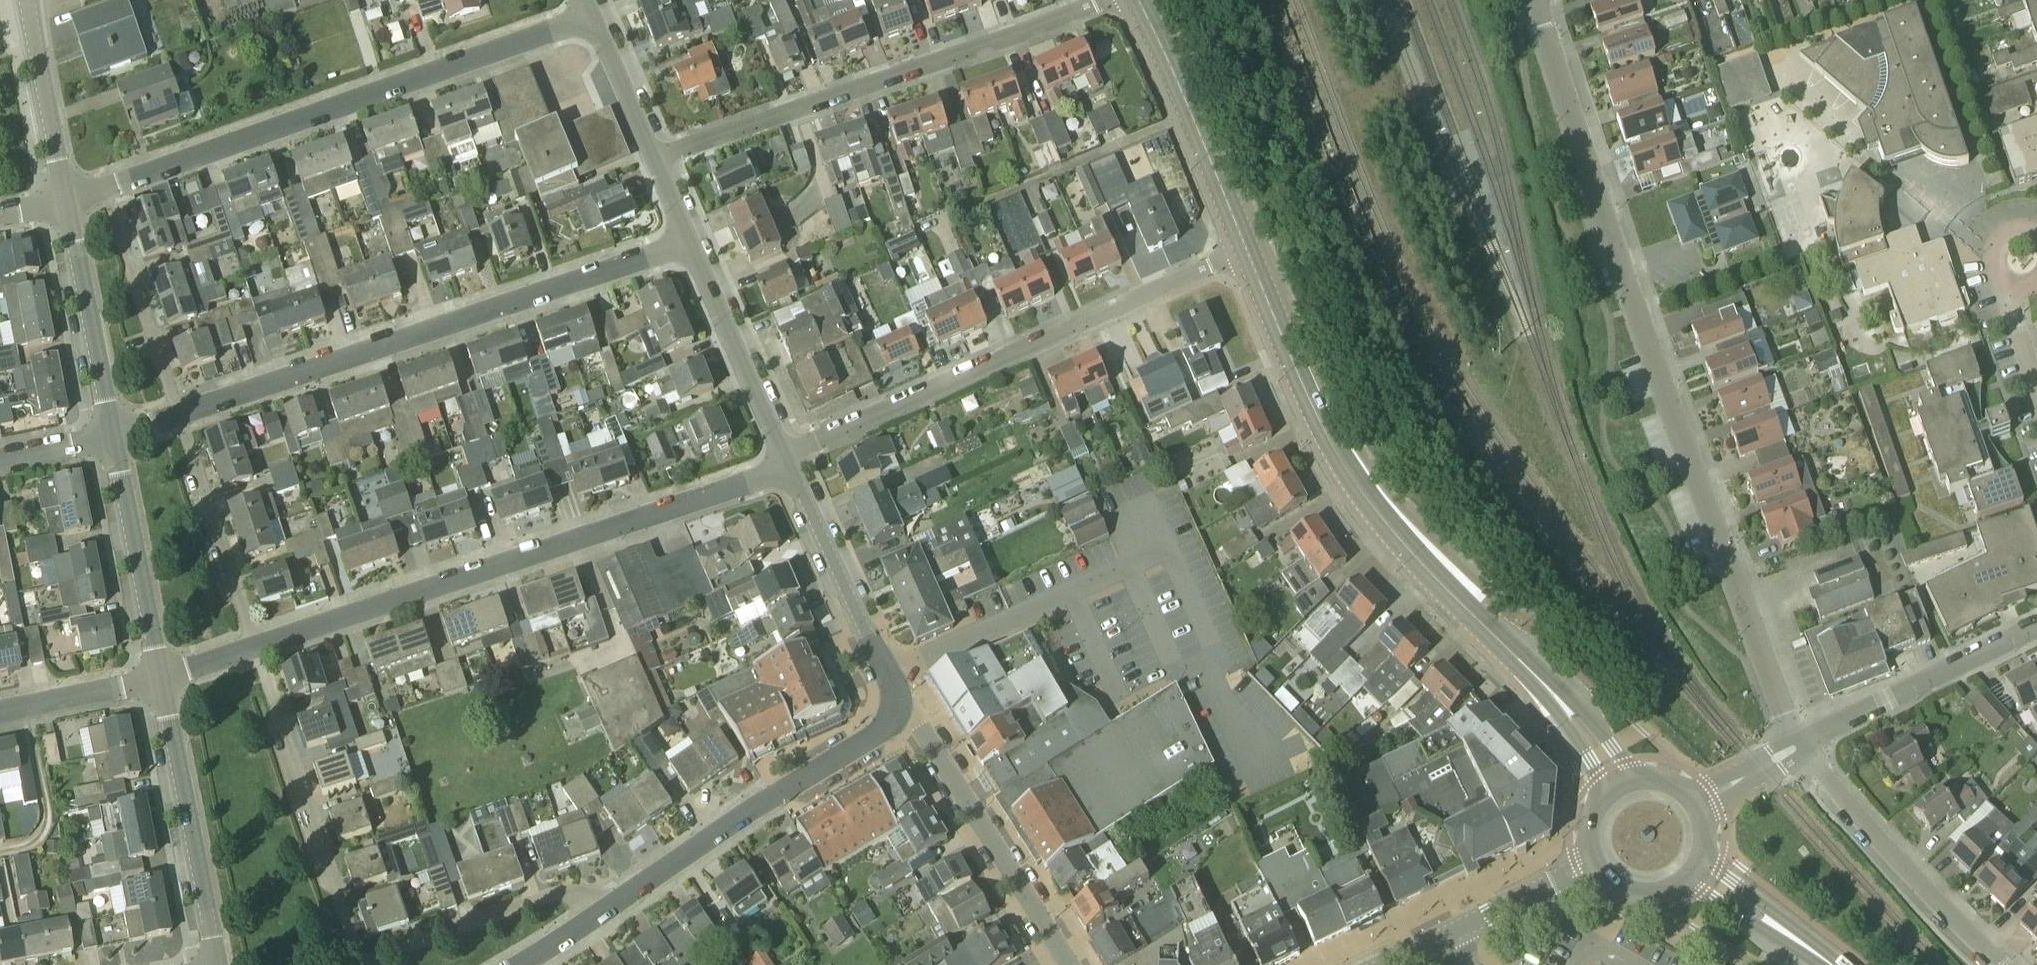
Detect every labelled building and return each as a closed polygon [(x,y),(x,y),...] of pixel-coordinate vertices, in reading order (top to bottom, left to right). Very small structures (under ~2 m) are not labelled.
[(230,11),(238,8),(238,9),(264,0),(270,21),(331,0),(226,0),(230,11)] [(357,0),(344,0),(349,14),(360,10),(357,0)] [(419,6),(424,21),(448,13),(451,20),(480,10),(478,6),(480,5),(479,0),(437,0),(419,6)] [(677,14),(694,8),(691,0),(641,0),(639,1),(648,25),(677,14)] [(766,38),(772,51),(770,52),(780,78),(805,68),(790,31),(796,29),(785,0),(778,0),(770,3),(780,25),(765,32),(759,20),(762,13),(760,8),(744,14),(756,42),(766,38)] [(845,56),(826,11),(821,0),(811,0),(817,12),(814,14),(808,0),(795,0),(809,36),(808,37),(820,66),(845,56)] [(826,11),(845,56),(869,46),(858,16),(856,17),(850,2),(856,0),(835,0),(838,6),(826,11)] [(886,40),(913,31),(902,0),(871,0),(886,40)] [(952,0),(924,0),(932,24),(957,15),(952,0)] [(957,15),(982,6),(980,0),(952,0),(957,15)] [(1643,18),(1637,0),(1610,0),(1611,1),(1591,8),(1599,33),(1619,27),(1619,26),(1643,18)] [(1718,0),(1713,0),(1719,18),(1724,17),(1718,0)] [(1724,17),(1729,15),(1724,0),(1718,0),(1724,17)] [(1827,11),(1836,8),(1834,0),(1824,0),(1823,0),(1827,11)] [(2036,4),(2036,0),(2021,0),(2022,3),(1997,12),(1999,18),(2036,4)] [(129,4),(120,7),(74,22),(81,43),(89,40),(93,52),(89,53),(97,75),(130,63),(147,57),(136,25),(129,4)] [(2036,27),(2036,4),(1999,18),(2000,22),(2026,13),(2031,29),(2036,27)] [(694,8),(677,14),(648,25),(657,49),(703,32),(694,8)] [(730,8),(706,17),(713,36),(738,28),(730,8)] [(1886,164),(1921,153),(1924,155),(1927,158),(1930,159),(1932,161),(1935,162),(1938,164),(1941,164),(1944,165),(1949,166),(1952,166),(1953,166),(1958,166),(1963,165),(1966,164),(1969,163),(1959,137),(1945,93),(1951,91),(1944,71),(1938,73),(1926,36),(1932,35),(1925,14),(1919,16),(1917,10),(1884,22),(1867,27),(1868,31),(1799,56),(1870,116),(1860,127),(1868,150),(1878,147),(1879,148),(1881,147),(1886,164)] [(1619,26),(1619,27),(1623,37),(1603,44),(1611,69),(1655,55),(1643,18),(1619,26)] [(743,40),(753,37),(749,26),(739,30),(743,40)] [(1059,55),(1072,84),(1087,77),(1094,92),(1104,87),(1083,44),(1059,55)] [(721,67),(718,57),(714,46),(690,55),(689,54),(688,54),(693,66),(676,72),(685,96),(697,91),(702,104),(717,99),(731,93),(721,67)] [(2036,50),(2036,48),(2010,58),(2007,52),(1992,57),(1995,65),(2036,50)] [(1995,65),(1997,70),(2012,65),(2014,72),(2036,64),(2036,50),(1995,65)] [(189,66),(185,55),(170,60),(174,71),(189,66)] [(1058,90),(1072,84),(1059,55),(1035,66),(1054,110),(1065,105),(1058,90)] [(1659,68),(1673,64),(1670,55),(1656,60),(1659,68)] [(1751,105),(1744,84),(1765,77),(1758,56),(1715,70),(1729,112),(1751,105)] [(1634,101),(1637,112),(1662,104),(1649,68),(1605,83),(1614,108),(1634,101)] [(117,87),(122,100),(124,108),(131,105),(141,133),(195,113),(189,97),(181,100),(170,69),(117,87)] [(528,168),(538,193),(541,200),(579,188),(573,174),(616,157),(602,122),(558,140),(530,71),(495,83),(493,84),(501,103),(517,142),(528,168)] [(1011,115),(1014,114),(1017,123),(1028,119),(1012,74),(986,83),(997,113),(1009,108),(1011,115)] [(986,117),(997,113),(986,83),(961,92),(971,121),(960,125),(972,160),(984,155),(981,146),(994,141),(986,117)] [(2032,105),(2025,85),(1985,99),(1992,119),(2032,105)] [(458,100),(468,127),(471,135),(498,126),(505,147),(517,142),(501,103),(489,107),(482,88),(480,88),(482,92),(458,100)] [(442,169),(453,165),(454,167),(479,158),(473,142),(471,135),(468,127),(458,100),(435,108),(434,105),(432,105),(446,143),(434,147),(442,169)] [(913,109),(923,139),(929,156),(953,148),(962,173),(975,168),(972,160),(960,125),(948,129),(939,101),(913,109)] [(1637,112),(1617,119),(1626,144),(1646,137),(1649,148),(1674,140),(1662,104),(1637,112)] [(1098,111),(1108,132),(1121,126),(1110,105),(1098,111)] [(908,144),(923,139),(913,109),(888,118),(903,163),(913,159),(908,144)] [(1044,118),(1057,151),(1071,145),(1058,112),(1044,118)] [(1108,132),(1098,112),(1087,117),(1097,138),(1108,132)] [(387,121),(397,149),(401,161),(424,153),(431,173),(442,169),(434,147),(423,151),(410,113),(387,121)] [(1057,151),(1044,118),(1030,123),(1040,147),(1033,150),(1037,161),(1058,154),(1057,151)] [(383,217),(390,215),(398,212),(395,201),(390,203),(388,197),(390,190),(386,177),(383,168),(401,161),(397,149),(387,121),(364,129),(377,167),(366,171),(383,217)] [(1998,135),(2013,180),(2015,186),(2032,180),(2032,179),(2031,180),(2029,175),(2036,172),(2036,122),(1998,135)] [(870,183),(882,179),(876,160),(864,126),(840,134),(849,160),(856,179),(868,175),(870,183)] [(837,164),(849,160),(840,134),(817,141),(832,188),(843,184),(837,164)] [(1693,174),(1702,170),(1691,134),(1674,140),(1649,148),(1629,155),(1638,180),(1658,173),(1662,185),(1693,174)] [(342,141),(319,150),(333,193),(358,184),(371,221),(383,217),(366,171),(355,175),(342,137),(341,138),(342,141)] [(799,174),(811,170),(803,146),(791,150),(799,174)] [(1725,148),(1717,151),(1721,164),(1735,159),(1733,152),(1727,154),(1725,148)] [(310,241),(315,239),(321,237),(309,201),(333,193),(319,150),(295,158),(294,154),(292,155),(306,193),(295,197),(310,241)] [(1740,165),(1749,162),(1747,156),(1738,159),(1740,165)] [(722,199),(757,184),(763,182),(752,158),(747,160),(722,170),(724,175),(713,179),(722,199)] [(304,243),(310,241),(295,197),(284,200),(269,159),(268,160),(269,163),(248,171),(261,210),(272,206),(272,205),(284,201),(299,245),(304,243)] [(528,168),(520,171),(528,197),(538,193),(528,168)] [(1086,168),(1077,172),(1094,209),(1103,205),(1086,168)] [(216,189),(222,210),(233,241),(233,242),(245,238),(238,218),(250,213),(261,210),(248,171),(226,179),(224,175),(223,175),(227,185),(216,189)] [(512,203),(528,197),(520,171),(503,177),(512,203)] [(1854,266),(1857,272),(1864,295),(1861,297),(1861,298),(1888,288),(1897,314),(1891,316),(1897,331),(1898,332),(1901,332),(1968,310),(1969,309),(1970,307),(1969,306),(1964,291),(1958,293),(1950,268),(1952,267),(1944,245),(1944,244),(1943,243),(1942,243),(1940,243),(1920,250),(1918,243),(1914,244),(1910,233),(1883,243),(1882,240),(1882,237),(1880,231),(1879,226),(1879,223),(1879,217),(1879,211),(1879,208),(1879,207),(1880,207),(1882,206),(1882,205),(1883,203),(1884,202),(1884,201),(1884,200),(1884,199),(1883,198),(1882,196),(1881,195),(1852,174),(1849,179),(1846,184),(1844,187),(1842,193),(1840,196),(1839,198),(1837,204),(1819,200),(1828,225),(1834,225),(1834,231),(1834,234),(1835,240),(1835,243),(1836,246),(1837,252),(1839,257),(1854,266)] [(898,178),(905,198),(914,194),(908,175),(898,178)] [(1759,242),(1750,216),(1748,217),(1743,203),(1748,201),(1739,175),(1699,189),(1701,193),(1667,205),(1683,249),(1700,242),(1705,254),(1712,252),(1721,249),(1724,255),(1759,242)] [(603,178),(571,192),(578,210),(583,208),(593,231),(604,226),(607,233),(623,226),(622,222),(635,216),(625,193),(611,199),(603,178)] [(897,179),(897,178),(885,182),(897,219),(901,218),(909,216),(904,198),(905,198),(898,178),(897,179)] [(446,182),(439,185),(443,197),(451,195),(446,182)] [(1136,187),(1107,200),(1112,212),(1129,205),(1134,215),(1133,216),(1150,253),(1163,248),(1160,243),(1174,236),(1176,242),(1178,241),(1161,203),(1146,210),(1136,187)] [(196,217),(210,212),(211,214),(222,210),(216,189),(189,198),(196,217)] [(837,236),(853,230),(842,198),(826,202),(837,236)] [(1780,236),(1799,230),(1790,201),(1771,207),(1780,236)] [(738,240),(771,226),(761,202),(731,215),(736,227),(734,229),(738,240)] [(398,212),(390,215),(404,256),(415,253),(418,261),(423,259),(432,289),(433,289),(432,285),(454,278),(441,239),(430,243),(430,242),(414,248),(407,225),(433,216),(429,203),(398,212)] [(139,236),(178,224),(181,223),(177,208),(158,214),(155,204),(127,213),(128,214),(132,213),(139,236)] [(864,208),(847,214),(851,226),(868,220),(864,208)] [(441,239),(454,278),(476,271),(477,274),(478,274),(468,244),(472,242),(470,236),(480,231),(473,209),(461,213),(467,230),(452,235),(452,236),(441,239)] [(233,241),(222,210),(211,214),(218,235),(189,245),(181,223),(178,224),(139,236),(147,260),(144,261),(144,263),(171,254),(171,252),(186,247),(189,256),(209,250),(233,241)] [(482,236),(491,233),(501,262),(529,253),(523,237),(527,236),(522,222),(521,222),(518,212),(509,215),(508,210),(486,217),(489,226),(480,229),(482,236)] [(1037,218),(1046,237),(1056,233),(1047,214),(1037,218)] [(404,256),(390,215),(383,217),(383,218),(380,219),(392,255),(376,260),(376,261),(365,265),(378,303),(400,296),(402,300),(403,299),(393,271),(397,270),(394,260),(404,256)] [(913,229),(909,216),(901,218),(905,231),(913,229)] [(1085,248),(1098,277),(1122,266),(1102,222),(1078,233),(1085,248)] [(781,249),(771,226),(738,240),(743,251),(746,251),(751,263),(781,249)] [(326,235),(321,237),(315,239),(328,277),(339,273),(326,235)] [(317,280),(328,277),(315,239),(310,241),(304,243),(311,264),(317,280)] [(1098,277),(1085,248),(1071,254),(1064,239),(1054,244),(1073,287),(1098,277)] [(2,288),(3,288),(26,283),(24,275),(38,273),(33,245),(0,251),(0,288),(2,288)] [(252,257),(249,250),(244,248),(238,250),(242,261),(252,257)] [(768,308),(798,295),(792,282),(805,277),(800,266),(812,261),(807,249),(787,258),(792,269),(788,271),(786,267),(771,274),(772,278),(758,284),(768,308)] [(193,268),(213,262),(209,250),(189,256),(193,267),(150,281),(151,282),(154,281),(162,305),(201,292),(201,291),(193,268)] [(976,300),(987,294),(976,270),(974,271),(964,250),(948,257),(958,278),(962,276),(965,283),(944,293),(963,337),(987,326),(976,300)] [(1018,278),(1030,307),(1054,296),(1035,252),(1025,257),(1032,272),(1018,278)] [(976,270),(987,294),(994,291),(1006,317),(1030,307),(1018,278),(1011,262),(990,272),(987,266),(976,270)] [(354,267),(342,272),(347,285),(357,315),(358,315),(357,311),(378,303),(365,265),(355,268),(354,267)] [(313,282),(303,286),(297,269),(285,273),(290,290),(303,329),(325,321),(326,325),(327,325),(313,282)] [(818,294),(842,283),(838,275),(815,285),(818,294)] [(938,280),(904,291),(908,303),(942,293),(938,280)] [(794,368),(854,341),(865,336),(856,317),(858,317),(844,283),(842,284),(842,283),(818,294),(819,294),(801,302),(808,319),(796,324),(798,328),(780,336),(794,368)] [(193,319),(206,315),(209,314),(206,307),(227,300),(222,284),(201,291),(201,292),(162,305),(170,328),(166,330),(167,331),(194,322),(193,319)] [(5,300),(9,323),(47,316),(44,302),(45,302),(45,301),(44,301),(41,288),(5,296),(3,288),(2,288),(0,288),(0,301),(5,300)] [(638,334),(652,328),(682,315),(670,288),(640,301),(645,312),(618,323),(613,312),(600,318),(612,346),(625,340),(625,339),(638,334)] [(279,293),(253,302),(255,306),(256,312),(259,322),(265,337),(279,333),(281,340),(282,340),(281,336),(303,329),(290,290),(279,294),(279,293)] [(963,337),(944,293),(919,303),(939,347),(963,337)] [(1794,300),(1798,311),(1813,306),(1809,294),(1794,300)] [(1721,345),(1745,336),(1736,313),(1748,308),(1744,296),(1708,309),(1712,321),(1692,328),(1701,353),(1721,345)] [(210,327),(239,318),(256,312),(255,306),(253,302),(252,299),(235,305),(210,313),(209,314),(206,315),(210,327)] [(577,363),(596,357),(591,345),(598,342),(587,311),(562,320),(572,349),(572,351),(577,363)] [(1210,375),(1202,358),(1222,349),(1205,311),(1177,324),(1190,351),(1185,354),(1196,380),(1210,375)] [(1822,324),(1818,311),(1806,316),(1810,328),(1822,324)] [(1829,315),(1833,325),(1843,321),(1839,311),(1829,315)] [(242,328),(259,322),(256,312),(239,318),(242,328)] [(895,323),(899,333),(859,351),(870,377),(887,369),(888,370),(919,356),(912,340),(923,335),(913,314),(895,323)] [(651,362),(635,369),(641,382),(654,375),(667,370),(661,357),(694,343),(682,315),(652,328),(638,334),(651,362)] [(18,359),(15,348),(27,345),(27,348),(52,343),(50,331),(51,330),(50,329),(49,330),(47,316),(9,323),(14,346),(0,348),(0,362),(18,359)] [(242,328),(239,318),(210,327),(204,329),(206,336),(176,346),(185,373),(216,362),(210,343),(230,336),(234,347),(247,342),(242,328)] [(537,328),(547,359),(572,351),(572,349),(562,320),(537,328)] [(493,343),(503,373),(529,364),(519,335),(493,343)] [(1705,363),(1714,388),(1773,367),(1764,342),(1749,348),(1745,336),(1721,345),(1725,356),(1705,363)] [(859,351),(854,341),(794,368),(811,405),(870,377),(859,351)] [(478,381),(503,373),(493,343),(468,352),(478,381)] [(625,392),(624,390),(620,376),(611,348),(601,352),(598,353),(600,356),(614,397),(625,392)] [(1838,367),(1833,353),(1815,360),(1820,374),(1838,367)] [(1918,404),(1923,417),(1917,418),(1940,486),(1946,484),(1950,496),(1968,489),(1978,519),(2023,503),(2011,468),(2010,469),(2011,472),(1995,478),(1964,390),(1981,384),(1982,388),(1983,388),(1971,353),(1926,368),(1936,398),(1918,404)] [(1150,422),(1194,402),(1187,386),(1196,381),(1196,380),(1185,354),(1161,364),(1159,359),(1149,364),(1151,368),(1138,374),(1150,400),(1142,403),(1150,422)] [(1072,366),(1085,395),(1092,410),(1116,399),(1096,356),(1072,366)] [(481,418),(473,395),(463,398),(450,358),(424,366),(434,396),(438,406),(457,400),(466,425),(464,426),(464,434),(462,434),(466,446),(487,440),(483,427),(480,418),(481,418)] [(20,370),(18,359),(0,362),(0,374),(20,370)] [(27,393),(36,391),(61,386),(58,373),(59,373),(59,372),(58,372),(55,359),(31,364),(31,366),(22,368),(27,393)] [(219,376),(215,364),(202,368),(206,381),(219,376)] [(678,365),(667,370),(654,375),(664,399),(665,402),(667,402),(669,408),(681,403),(714,390),(703,364),(682,373),(678,365)] [(438,406),(434,396),(424,366),(399,375),(413,416),(404,420),(418,463),(420,468),(422,467),(420,462),(443,454),(439,442),(427,446),(418,419),(440,411),(438,406)] [(1081,415),(1074,400),(1085,395),(1072,366),(1048,377),(1067,421),(1081,415)] [(551,370),(543,373),(551,394),(561,391),(553,369),(551,370)] [(635,369),(620,376),(624,390),(641,382),(635,369)] [(550,395),(551,394),(543,373),(530,377),(537,399),(550,395)] [(1224,374),(1198,385),(1203,396),(1229,385),(1224,374)] [(1023,385),(1028,396),(1039,391),(1034,380),(1023,385)] [(395,445),(403,467),(418,463),(404,420),(395,423),(381,381),(355,389),(365,419),(371,436),(394,428),(399,444),(395,445)] [(1775,418),(1762,381),(1718,398),(1727,423),(1747,415),(1751,426),(1751,427),(1775,418)] [(1911,496),(1872,385),(1858,390),(1897,500),(1911,496)] [(27,393),(7,398),(9,410),(24,407),(31,408),(33,418),(41,417),(41,419),(66,414),(64,401),(65,401),(64,400),(63,400),(61,386),(36,391),(27,393)] [(371,436),(365,419),(355,389),(330,398),(340,427),(341,427),(344,437),(337,440),(338,440),(345,463),(354,459),(349,443),(371,436)] [(473,395),(481,418),(492,414),(485,391),(473,395)] [(591,404),(586,391),(575,395),(580,408),(591,404)] [(1173,433),(1192,424),(1194,428),(1226,413),(1232,427),(1261,415),(1250,391),(1224,402),(1220,393),(1195,404),(1194,402),(1150,422),(1151,425),(1166,418),(1173,433)] [(551,418),(556,416),(557,416),(550,395),(537,399),(532,400),(539,421),(551,418)] [(665,402),(644,409),(649,423),(672,415),(669,408),(667,402),(665,402)] [(280,424),(286,442),(291,457),(303,453),(299,441),(322,434),(312,404),(287,413),(290,421),(280,424)] [(617,418),(622,431),(630,428),(625,415),(617,418)] [(699,420),(648,442),(660,470),(676,463),(671,450),(691,441),(697,457),(732,442),(720,415),(700,424),(699,420)] [(1261,415),(1232,427),(1239,442),(1224,448),(1228,458),(1272,438),(1261,415)] [(1992,440),(2010,434),(2004,415),(1986,422),(1992,440)] [(605,491),(596,464),(592,452),(567,460),(559,438),(557,438),(551,418),(539,421),(546,442),(554,465),(567,461),(579,499),(605,491)] [(592,452),(596,464),(605,491),(629,482),(621,456),(631,453),(617,418),(604,423),(614,445),(592,452)] [(1751,427),(1751,426),(1731,434),(1740,459),(1760,451),(1766,467),(1790,458),(1775,418),(1751,427)] [(286,442),(280,424),(278,419),(266,422),(274,445),(271,446),(271,447),(284,442),(286,442)] [(227,433),(224,423),(214,427),(217,436),(227,433)] [(940,451),(955,444),(946,423),(930,430),(940,451)] [(1060,430),(1070,453),(1085,447),(1075,424),(1060,430)] [(216,465),(245,455),(259,451),(252,432),(244,427),(227,433),(217,436),(207,440),(216,465)] [(480,464),(481,467),(498,462),(490,439),(487,440),(466,446),(462,447),(463,449),(469,467),(480,464)] [(331,467),(345,463),(338,440),(337,440),(323,445),(331,467)] [(876,466),(896,457),(888,440),(855,455),(857,459),(838,467),(849,491),(881,477),(876,466)] [(539,462),(512,470),(519,490),(528,516),(553,508),(540,470),(554,465),(546,442),(534,446),(539,462)] [(967,452),(962,442),(954,445),(959,456),(967,452)] [(1128,450),(1135,465),(1150,459),(1144,443),(1128,450)] [(1085,447),(1070,453),(1074,461),(1088,454),(1085,447)] [(464,495),(478,491),(469,467),(463,449),(462,449),(469,468),(457,472),(464,495)] [(253,481),(245,455),(216,465),(224,490),(253,481)] [(1281,457),(1243,478),(1237,468),(1225,474),(1237,495),(1259,482),(1267,495),(1294,480),(1281,457)] [(1777,497),(1781,508),(1805,499),(1817,494),(1816,494),(1803,459),(1748,479),(1757,504),(1777,497)] [(354,460),(346,463),(343,464),(346,473),(357,469),(354,460)] [(274,480),(296,473),(293,464),(270,471),(273,481),(274,480)] [(488,487),(487,486),(481,467),(480,464),(469,467),(478,491),(488,487)] [(1048,480),(1059,504),(1081,494),(1085,492),(1083,487),(1074,469),(1048,480)] [(274,480),(273,481),(277,495),(301,487),(296,473),(274,480)] [(1867,480),(1872,493),(1882,489),(1877,476),(1867,480)] [(43,512),(45,512),(59,509),(84,504),(81,490),(82,490),(82,489),(81,489),(79,477),(37,485),(43,512)] [(1294,480),(1267,495),(1244,508),(1257,531),(1307,503),(1294,480)] [(931,494),(925,481),(889,497),(884,487),(853,501),(863,523),(931,494)] [(308,498),(325,493),(321,482),(305,487),(308,498)] [(1189,491),(1185,482),(1178,485),(1182,494),(1189,491)] [(415,508),(406,483),(390,489),(400,517),(413,512),(426,550),(451,542),(442,515),(437,500),(415,508)] [(404,530),(400,517),(390,489),(375,494),(384,520),(361,528),(365,541),(374,567),(399,559),(391,534),(404,530)] [(528,516),(519,490),(494,498),(503,525),(528,516)] [(873,546),(904,532),(900,523),(928,511),(927,510),(937,506),(931,494),(863,523),(873,546)] [(1837,516),(1827,520),(1817,494),(1805,499),(1781,508),(1761,515),(1771,540),(1778,537),(1782,549),(1794,545),(1795,545),(1841,530),(1837,516)] [(273,497),(260,501),(259,500),(230,510),(239,535),(268,525),(280,521),(273,497)] [(1091,500),(1074,508),(1073,505),(1059,511),(1067,528),(1080,522),(1079,520),(1097,512),(1091,500)] [(5,534),(18,532),(12,503),(0,506),(0,511),(3,528),(5,534)] [(84,504),(59,509),(45,512),(50,535),(24,541),(26,554),(56,548),(53,537),(65,535),(65,537),(90,532),(87,519),(88,519),(88,518),(87,518),(84,504)] [(442,515),(451,542),(476,533),(467,507),(442,515)] [(2003,611),(2004,610),(2002,603),(2036,592),(2036,564),(2035,565),(2032,540),(2034,539),(2035,541),(2036,541),(2034,536),(2033,536),(2034,538),(2032,539),(2019,518),(2027,515),(2027,517),(2028,517),(2027,513),(2026,513),(2026,514),(1977,530),(1987,560),(1926,589),(1949,637),(1952,635),(1950,636),(1949,633),(1968,618),(1972,625),(1970,626),(1970,627),(1975,624),(1974,624),(1973,625),(1969,618),(1993,612),(1994,614),(1992,615),(1993,616),(2003,611)] [(317,518),(324,541),(335,538),(327,515),(317,518)] [(1109,537),(1100,516),(1070,530),(1079,550),(1109,537)] [(323,542),(324,541),(317,518),(315,519),(319,530),(297,539),(285,543),(289,555),(312,546),(312,547),(323,543),(323,542)] [(715,595),(755,577),(750,565),(763,560),(761,556),(779,548),(768,522),(750,530),(746,520),(740,518),(725,524),(723,530),(727,540),(697,554),(715,595)] [(1010,520),(1000,526),(1004,534),(1014,529),(1010,520)] [(1297,547),(1305,560),(1332,542),(1317,520),(1277,547),(1283,556),(1297,547)] [(953,522),(949,524),(931,532),(936,543),(882,567),(891,585),(964,553),(966,552),(953,522)] [(276,551),(268,525),(239,535),(247,560),(276,551)] [(365,541),(361,528),(360,525),(335,534),(349,576),(374,567),(365,541)] [(1,585),(3,585),(3,587),(15,584),(5,534),(3,528),(0,528),(0,578),(1,585)] [(1221,548),(1231,562),(1260,544),(1250,530),(1221,548)] [(1900,554),(1906,568),(1967,548),(1963,534),(1900,554)] [(1266,541),(1255,549),(1263,561),(1274,553),(1266,541)] [(1332,542),(1305,560),(1294,568),(1309,589),(1297,597),(1295,605),(1303,618),(1329,594),(1320,582),(1346,564),(1332,542)] [(323,543),(312,547),(319,569),(331,565),(323,543)] [(627,634),(657,620),(704,599),(715,595),(697,554),(693,547),(659,562),(658,561),(657,562),(650,547),(646,549),(646,548),(598,569),(615,608),(627,634)] [(26,554),(29,565),(52,561),(57,586),(99,578),(96,564),(97,564),(97,563),(96,563),(93,550),(69,555),(69,556),(58,559),(56,548),(26,554)] [(934,581),(970,566),(964,553),(891,585),(900,606),(919,597),(938,589),(934,581)] [(29,565),(26,554),(16,556),(18,567),(29,565)] [(1820,620),(1839,613),(1875,599),(1869,584),(1871,583),(1867,572),(1865,573),(1859,558),(1814,575),(1819,590),(1816,591),(1818,603),(1814,604),(1820,620)] [(291,595),(304,591),(296,566),(254,579),(262,605),(281,599),(282,602),(292,598),(291,595)] [(735,613),(744,632),(766,621),(802,605),(797,596),(799,595),(798,592),(798,589),(796,585),(794,583),(789,571),(758,584),(755,577),(715,595),(704,599),(714,623),(726,617),(735,613)] [(548,585),(558,615),(586,605),(577,576),(548,585)] [(104,605),(102,592),(103,592),(103,591),(102,591),(99,578),(57,586),(62,609),(38,614),(41,627),(69,622),(70,622),(68,612),(104,605)] [(1321,646),(1332,635),(1372,595),(1358,581),(1338,601),(1335,597),(1304,628),(1314,639),(1321,646)] [(963,602),(982,593),(978,583),(942,599),(938,589),(919,597),(900,606),(909,626),(963,602)] [(20,669),(11,628),(23,626),(15,584),(3,587),(11,627),(0,629),(0,673),(20,669)] [(562,626),(558,615),(548,585),(520,595),(533,636),(524,639),(532,666),(550,660),(544,638),(542,638),(541,634),(562,626)] [(1883,659),(1893,656),(1931,641),(1923,620),(1926,619),(1916,593),(1814,633),(1816,639),(1833,679),(1838,677),(1842,679),(1844,682),(1885,667),(1885,668),(1886,668),(1883,659)] [(1372,595),(1332,635),(1321,646),(1315,651),(1310,656),(1322,668),(1330,677),(1349,658),(1343,652),(1386,610),(1372,595)] [(472,611),(482,640),(510,630),(500,601),(472,611)] [(968,611),(964,603),(963,602),(909,626),(917,645),(953,629),(947,615),(952,613),(953,615),(956,616),(968,611)] [(737,653),(748,647),(778,634),(783,645),(800,637),(799,635),(813,629),(803,605),(802,605),(766,621),(744,632),(730,638),(737,653)] [(443,620),(453,650),(482,640),(472,611),(443,620)] [(600,613),(590,615),(595,642),(606,640),(600,613)] [(70,622),(69,622),(71,631),(77,629),(82,656),(113,650),(108,622),(95,625),(94,617),(70,622)] [(637,659),(645,676),(656,671),(659,669),(654,657),(652,655),(650,656),(646,646),(653,643),(649,635),(661,629),(657,620),(627,634),(637,659)] [(1364,687),(1374,677),(1415,638),(1400,624),(1368,656),(1358,666),(1349,658),(1330,677),(1353,699),(1357,695),(1364,687)] [(395,637),(405,666),(433,656),(424,627),(395,637)] [(44,664),(39,639),(37,628),(24,630),(31,667),(44,664)] [(813,629),(799,635),(800,637),(783,645),(788,655),(706,692),(730,731),(731,730),(749,760),(841,719),(845,709),(824,663),(813,668),(805,650),(815,645),(815,647),(817,646),(816,645),(820,643),(813,629)] [(388,672),(405,666),(395,637),(367,646),(377,675),(388,672)] [(1024,638),(994,651),(1012,684),(1001,690),(1015,715),(1019,713),(1020,713),(1032,705),(1055,690),(1024,638)] [(1374,677),(1364,687),(1371,694),(1369,696),(1382,708),(1387,704),(1391,701),(1413,680),(1415,678),(1409,672),(1429,652),(1415,638),(1374,677)] [(521,670),(532,666),(524,639),(514,642),(512,643),(521,670)] [(1249,645),(1258,665),(1272,651),(1262,640),(1254,640),(1249,645)] [(1012,684),(994,651),(930,681),(969,744),(1009,720),(1015,715),(1001,690),(1012,684)] [(457,660),(448,663),(456,691),(468,687),(459,661),(458,659),(457,660)] [(660,712),(645,676),(637,659),(582,683),(594,708),(577,716),(585,735),(602,728),(615,755),(628,746),(640,738),(649,732),(664,721),(660,712)] [(313,704),(332,698),(362,688),(356,671),(355,671),(351,660),(339,664),(345,683),(327,689),(318,662),(285,673),(294,702),(307,698),(307,699),(311,698),(313,704)] [(444,695),(456,691),(448,663),(437,667),(435,667),(436,669),(444,695)] [(2036,664),(2036,667),(2026,672),(2036,692),(2036,663),(2036,664)] [(1394,731),(1416,720),(1457,681),(1443,666),(1422,687),(1429,694),(1410,713),(1408,710),(1391,723),(1394,731)] [(356,671),(362,688),(365,699),(375,696),(366,668),(356,671)] [(1276,681),(1264,669),(1255,678),(1267,690),(1276,681)] [(656,671),(645,676),(660,712),(671,707),(656,671)] [(2026,672),(2016,677),(2013,676),(2009,678),(2008,682),(2005,683),(2021,714),(2030,710),(2036,725),(2036,692),(2026,672)] [(1457,681),(1416,720),(1434,738),(1460,725),(1451,715),(1471,695),(1457,681)] [(1055,690),(1032,705),(1048,733),(985,771),(1001,797),(1046,869),(1047,869),(1049,872),(1103,838),(1215,767),(1203,743),(1176,686),(1112,727),(1056,694),(1055,690)] [(1363,701),(1369,696),(1371,694),(1364,687),(1357,695),(1363,701)] [(365,699),(362,688),(332,698),(336,709),(365,699)] [(688,740),(695,750),(714,779),(739,762),(721,736),(730,731),(706,692),(696,696),(712,722),(687,738),(689,740),(688,740)] [(1997,733),(2011,720),(1990,696),(1975,709),(1997,733)] [(1284,708),(1291,714),(1299,705),(1293,699),(1284,708)] [(395,700),(383,703),(386,715),(398,712),(395,700)] [(684,714),(678,705),(669,711),(675,720),(684,714)] [(1048,733),(1032,705),(1020,713),(1019,713),(1015,715),(1009,720),(969,744),(985,771),(1048,733)] [(341,738),(332,710),(299,721),(308,749),(341,738)] [(1396,907),(1400,905),(1400,906),(1436,888),(1435,887),(1465,873),(1468,879),(1478,875),(1474,868),(1513,849),(1517,858),(1526,854),(1527,852),(1550,840),(1551,830),(1552,830),(1555,791),(1556,780),(1537,761),(1537,760),(1527,750),(1527,751),(1506,729),(1505,730),(1488,712),(1460,725),(1434,738),(1405,752),(1364,771),(1364,772),(1345,781),(1337,785),(1370,854),(1396,907)] [(1371,719),(1356,730),(1362,738),(1377,726),(1371,719)] [(679,733),(672,721),(660,729),(668,741),(679,733)] [(127,723),(88,730),(94,758),(133,750),(130,736),(131,736),(131,735),(130,735),(127,723)] [(1919,788),(1933,780),(1924,765),(1922,765),(1914,752),(1931,742),(1923,728),(1899,742),(1901,748),(1882,759),(1895,782),(1910,773),(1919,788)] [(1327,750),(1334,744),(1324,730),(1315,738),(1327,750)] [(666,756),(649,732),(640,738),(656,762),(664,757),(666,756)] [(359,753),(387,744),(383,733),(355,742),(359,753)] [(47,767),(60,764),(55,737),(42,740),(47,767)] [(656,762),(640,738),(628,746),(645,770),(656,762)] [(21,787),(24,805),(38,802),(29,758),(17,760),(16,757),(15,757),(12,743),(0,745),(0,792),(21,787)] [(74,789),(76,802),(104,797),(102,785),(138,778),(136,765),(137,765),(137,764),(136,764),(133,750),(94,758),(99,785),(74,789)] [(714,779),(695,750),(670,767),(690,796),(714,779)] [(1354,753),(1342,759),(1335,762),(1345,781),(1352,778),(1364,772),(1354,753)] [(324,796),(357,785),(347,757),(314,768),(324,796)] [(574,783),(590,807),(600,801),(583,776),(574,783)] [(653,778),(629,795),(649,824),(673,807),(653,778)] [(876,874),(884,890),(936,861),(930,851),(947,841),(940,828),(942,827),(942,824),(939,818),(936,817),(934,818),(932,814),(930,816),(922,803),(924,802),(923,800),(924,797),(918,796),(920,790),(917,789),(916,787),(913,789),(908,781),(909,780),(908,778),(879,796),(868,778),(803,815),(808,823),(801,827),(828,873),(886,836),(900,859),(876,874)] [(399,779),(371,789),(374,800),(403,790),(399,779)] [(1930,833),(1946,820),(1948,823),(1958,815),(1965,824),(1977,812),(1988,801),(1972,781),(1948,801),(1940,791),(1914,813),(1930,833)] [(557,821),(561,834),(573,867),(601,857),(585,811),(590,807),(574,783),(564,790),(579,813),(557,821)] [(1320,873),(1335,904),(1349,930),(1383,914),(1369,887),(1356,860),(1370,854),(1337,785),(1324,792),(1354,853),(1332,864),(1333,866),(1320,873)] [(649,824),(629,795),(605,812),(624,841),(649,824)] [(104,797),(76,802),(78,814),(87,812),(90,824),(101,822),(104,837),(149,829),(146,815),(147,815),(147,814),(146,814),(143,801),(107,809),(104,797)] [(501,820),(498,812),(510,808),(508,802),(469,815),(474,829),(501,820)] [(373,832),(363,804),(330,815),(339,843),(373,832)] [(573,867),(561,834),(557,821),(531,831),(521,804),(510,808),(520,836),(529,832),(545,877),(573,867)] [(507,840),(520,836),(510,808),(498,812),(501,820),(507,840)] [(1992,897),(2036,851),(2036,836),(2026,848),(2020,842),(2036,824),(2036,812),(2035,810),(2015,830),(2006,839),(1996,849),(2004,856),(1977,883),(1992,897)] [(2006,839),(2015,830),(1996,811),(1989,819),(1986,820),(1977,812),(1965,824),(1948,841),(1958,850),(1951,857),(1970,876),(1996,849),(2006,839)] [(374,840),(378,851),(391,847),(418,838),(419,841),(434,836),(432,827),(430,828),(428,822),(374,840)] [(432,827),(434,836),(443,864),(454,859),(442,824),(432,827)] [(828,873),(801,827),(797,829),(804,841),(792,848),(790,845),(782,850),(780,847),(763,857),(788,896),(823,874),(824,875),(828,873)] [(101,838),(105,859),(106,864),(97,866),(68,872),(70,885),(91,880),(121,874),(118,863),(154,856),(151,843),(152,843),(152,842),(151,842),(149,829),(104,837),(101,838)] [(1093,880),(1101,891),(1104,889),(1127,874),(1103,838),(1049,872),(1063,894),(1081,884),(1083,887),(1093,880)] [(60,843),(47,843),(47,854),(60,855),(60,843)] [(1256,865),(1271,899),(1289,890),(1317,946),(1349,930),(1335,904),(1320,873),(1310,853),(1309,851),(1290,860),(1286,850),(1256,865)] [(355,890),(387,879),(378,851),(346,862),(355,890)] [(514,851),(486,861),(497,894),(525,884),(514,851)] [(1992,897),(2006,911),(2036,879),(2036,851),(1992,897)] [(39,912),(36,895),(28,856),(13,859),(20,899),(25,898),(29,918),(17,920),(19,933),(24,963),(48,958),(42,928),(39,912)] [(930,876),(931,879),(916,886),(927,907),(928,906),(929,907),(971,883),(959,860),(930,876)] [(497,894),(486,861),(458,871),(470,903),(497,894)] [(1140,866),(1127,874),(1104,889),(1109,898),(1114,895),(1117,900),(1149,879),(1140,866)] [(457,908),(444,868),(429,873),(442,913),(457,908)] [(716,890),(732,913),(732,912),(739,922),(768,902),(745,869),(716,890)] [(121,874),(91,880),(93,892),(120,887),(125,914),(123,914),(124,915),(164,907),(161,893),(162,893),(162,892),(161,892),(159,880),(123,887),(121,874)] [(1195,878),(1171,894),(1182,928),(1187,926),(1199,951),(1190,955),(1191,963),(1192,964),(1235,964),(1195,878)] [(83,883),(71,886),(74,899),(86,896),(83,883)] [(990,916),(971,883),(929,907),(940,926),(942,925),(950,939),(990,916)] [(76,914),(74,906),(70,886),(56,889),(62,916),(76,914)] [(1119,913),(1109,898),(1104,889),(1101,891),(1072,909),(1076,916),(1077,916),(1087,933),(1119,913)] [(1266,891),(1232,908),(1249,944),(1260,964),(1280,964),(1300,955),(1266,891)] [(36,895),(39,912),(49,911),(45,894),(36,895)] [(408,925),(398,894),(360,907),(359,905),(358,905),(370,939),(371,939),(370,938),(408,925)] [(1129,962),(1182,928),(1171,894),(1093,943),(1094,945),(1091,947),(1095,955),(1103,959),(1107,964),(1124,964),(1129,962)] [(861,929),(876,920),(865,902),(850,911),(861,929)] [(673,957),(679,964),(688,964),(722,942),(696,903),(674,918),(675,920),(657,933),(656,931),(673,957)] [(74,906),(76,914),(78,924),(91,921),(88,904),(74,906)] [(164,907),(124,915),(129,942),(169,934),(167,922),(168,922),(168,921),(167,921),(164,907)] [(2036,936),(2036,908),(2020,925),(2035,939),(2036,936)] [(856,938),(842,917),(823,929),(836,950),(856,938)] [(97,949),(91,921),(78,924),(83,952),(97,949)] [(72,953),(66,923),(42,928),(48,958),(72,953)] [(1568,924),(1555,943),(1569,952),(1582,933),(1568,924)] [(956,953),(962,964),(1003,964),(1014,959),(998,930),(968,947),(956,953)] [(673,957),(656,931),(634,946),(636,948),(618,960),(616,958),(616,959),(620,964),(679,964),(673,957)] [(19,933),(0,936),(0,962),(1,964),(13,964),(24,963),(19,933)] [(906,964),(904,964),(940,964),(945,962),(954,957),(951,951),(945,941),(940,945),(906,964)] [(1129,962),(1124,964),(1179,964),(1180,949),(1160,948),(1139,960),(1132,964),(1129,962)] [(764,951),(749,962),(751,964),(773,964),(764,951)] [(1543,964),(1560,964),(1562,962),(1548,955),(1543,964)] [(906,964),(902,957),(887,964),(904,964),(906,964)]
